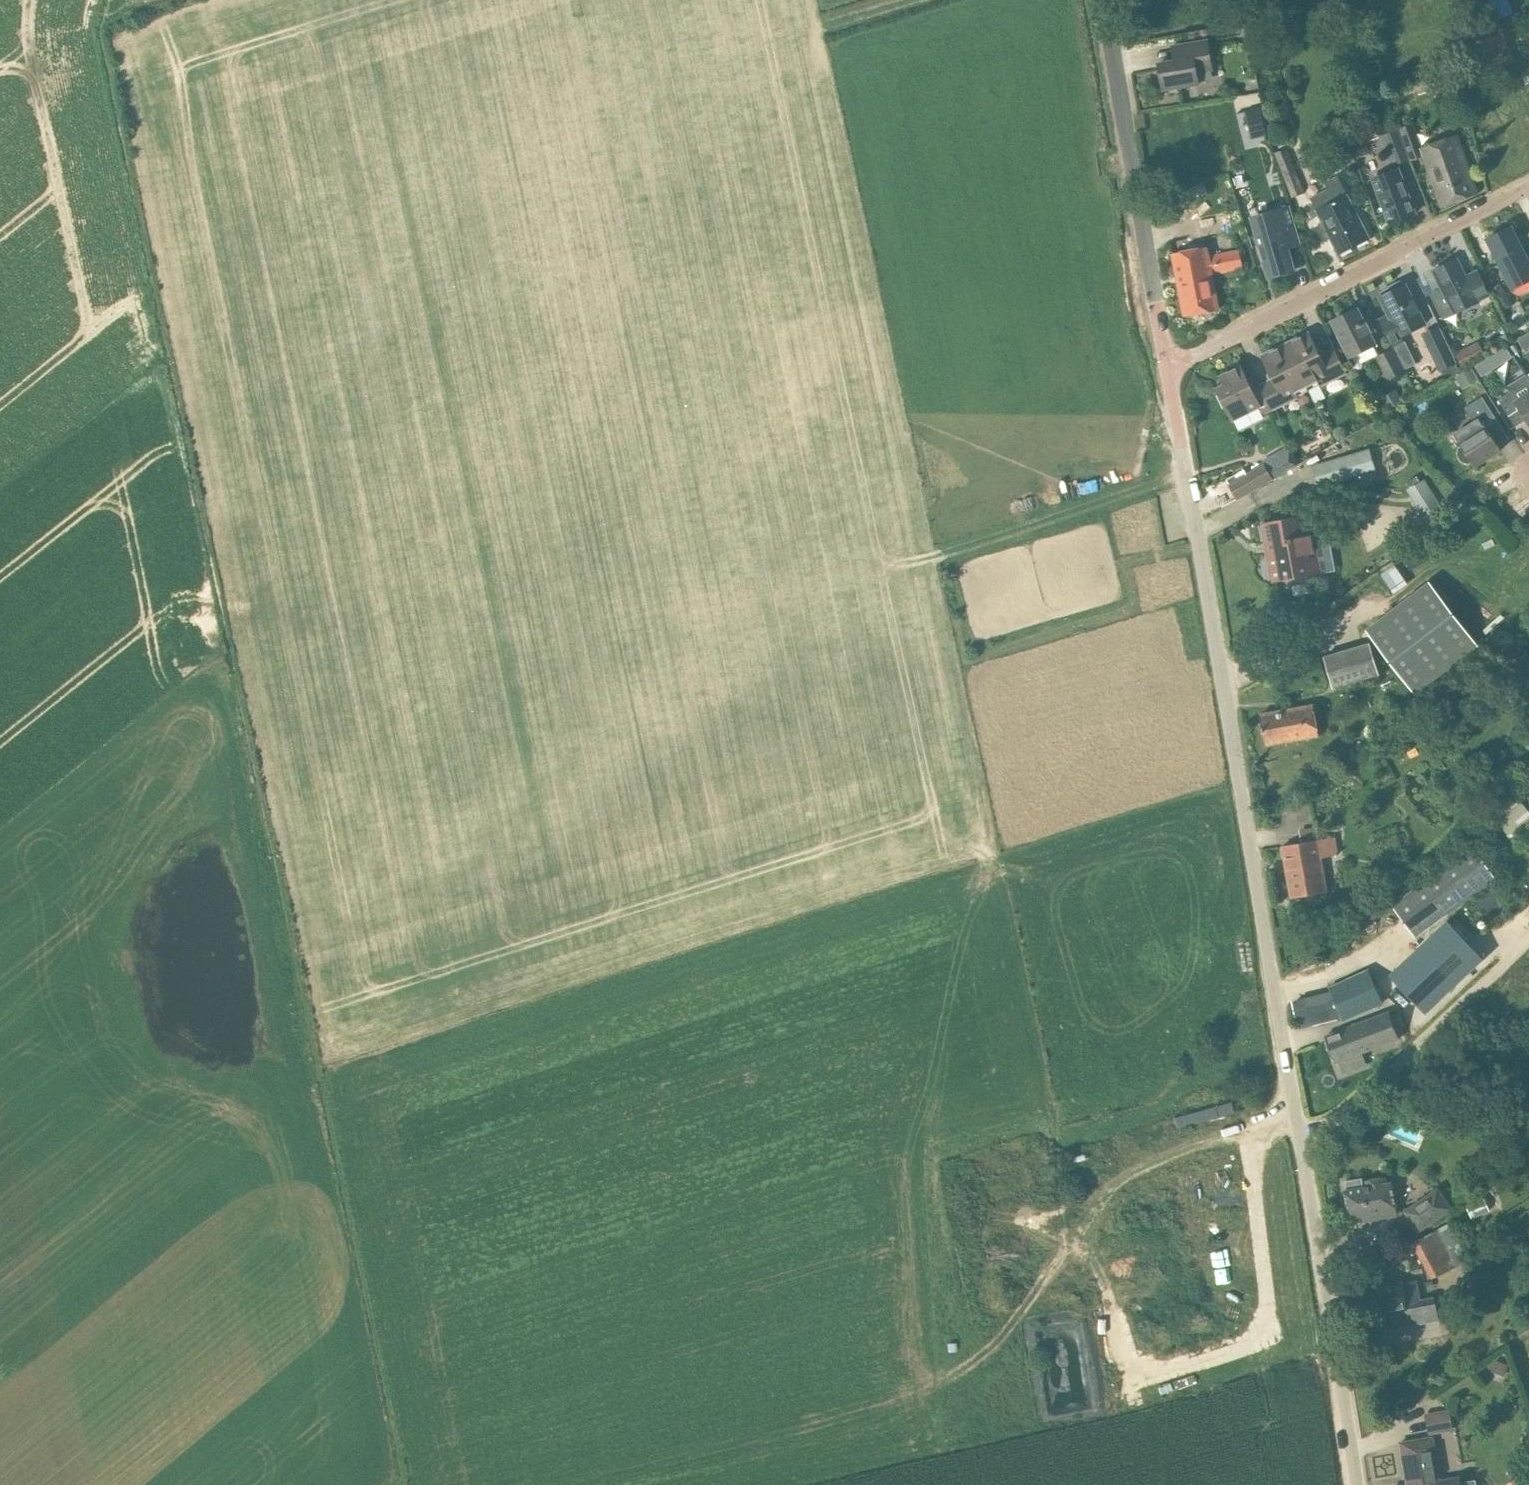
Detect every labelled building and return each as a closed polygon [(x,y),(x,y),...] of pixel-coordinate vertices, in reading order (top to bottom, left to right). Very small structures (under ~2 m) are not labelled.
[(1497,18),(1459,33),(1470,59),(1469,60),(1477,78),(1516,63),(1509,44),(1499,19),(1514,12),(1509,0),(1490,0),(1497,18)] [(1159,90),(1200,82),(1198,70),(1213,67),(1208,38),(1182,43),(1184,57),(1154,63),(1159,90)] [(1261,108),(1245,111),(1247,120),(1263,116),(1261,108)] [(1424,155),(1442,205),(1477,193),(1456,135),(1423,147),(1414,123),(1399,127),(1411,160),(1424,155)] [(1409,159),(1397,128),(1377,136),(1389,167),(1409,159)] [(1275,146),(1276,152),(1275,152),(1293,197),(1305,192),(1288,148),(1287,148),(1285,143),(1275,146)] [(1375,178),(1391,222),(1415,214),(1398,169),(1375,178)] [(1312,198),(1317,209),(1339,253),(1370,238),(1339,175),(1325,182),(1329,189),(1312,198)] [(1294,269),(1288,247),(1300,243),(1294,223),(1289,206),(1252,217),(1270,276),(1294,269)] [(1488,237),(1513,289),(1528,281),(1528,253),(1525,254),(1511,226),(1488,237)] [(1207,246),(1173,252),(1185,315),(1219,309),(1212,274),(1242,268),(1238,249),(1209,255),(1207,246)] [(1442,287),(1430,293),(1443,318),(1455,312),(1456,313),(1491,296),(1478,270),(1466,276),(1457,258),(1433,270),(1442,287)] [(1389,312),(1379,318),(1393,347),(1400,360),(1405,369),(1412,366),(1408,356),(1412,354),(1402,334),(1425,323),(1405,284),(1404,285),(1402,280),(1390,287),(1392,291),(1382,296),(1381,296),(1389,312)] [(1512,306),(1500,282),(1490,287),(1502,311),(1512,306)] [(1376,344),(1370,332),(1375,329),(1370,319),(1366,322),(1358,308),(1333,320),(1350,356),(1376,344)] [(1457,362),(1439,324),(1422,332),(1440,371),(1457,362)] [(1287,344),(1306,384),(1317,378),(1320,384),(1347,371),(1336,348),(1322,355),(1311,332),(1287,344)] [(1506,334),(1496,339),(1500,346),(1510,341),(1506,334)] [(1477,340),(1454,352),(1460,366),(1484,354),(1477,340)] [(1306,384),(1287,344),(1263,355),(1275,378),(1261,385),(1272,409),(1299,396),(1295,389),(1306,384)] [(1400,360),(1393,347),(1376,355),(1388,379),(1406,371),(1405,369),(1400,360)] [(1483,376),(1496,367),(1490,357),(1476,365),(1483,376)] [(1226,384),(1217,388),(1233,420),(1261,407),(1264,413),(1272,409),(1261,385),(1253,389),(1241,367),(1223,376),(1226,384)] [(1471,368),(1457,376),(1465,388),(1478,380),(1471,368)] [(1527,419),(1528,422),(1528,378),(1527,374),(1507,386),(1510,392),(1499,399),(1516,426),(1527,419)] [(1391,410),(1403,403),(1398,393),(1390,394),(1385,400),(1391,410)] [(1494,439),(1506,432),(1483,396),(1465,407),(1474,421),(1455,433),(1463,445),(1459,448),(1458,452),(1459,457),(1463,462),(1469,464),(1473,462),(1475,465),(1501,450),(1494,439)] [(1263,460),(1264,463),(1228,483),(1238,499),(1299,464),(1290,444),(1263,460)] [(1368,447),(1333,458),(1339,480),(1360,473),(1375,468),(1368,447)] [(1428,479),(1410,489),(1429,520),(1446,510),(1428,479)] [(1304,513),(1263,521),(1273,580),(1321,571),(1314,532),(1308,533),(1304,513)] [(1416,692),(1479,643),(1430,580),(1367,629),(1416,692)] [(1370,641),(1324,655),(1334,688),(1380,674),(1370,641)] [(1261,714),(1267,743),(1319,734),(1314,704),(1261,714)] [(1328,891),(1322,856),(1338,854),(1335,836),(1319,839),(1317,826),(1300,828),(1302,842),(1283,845),(1292,897),(1328,891)] [(1391,904),(1415,936),(1496,877),(1472,845),(1391,904)] [(1448,922),(1390,976),(1427,1016),(1485,961),(1448,922)] [(1370,969),(1329,987),(1331,991),(1335,1001),(1341,1015),(1343,1019),(1382,1002),(1383,1005),(1385,1004),(1370,969)] [(1390,1011),(1326,1035),(1336,1062),(1339,1060),(1362,1052),(1400,1037),(1390,1011)] [(1233,1112),(1230,1100),(1173,1116),(1176,1128),(1233,1112)] [(1350,1217),(1369,1213),(1370,1220),(1399,1215),(1395,1194),(1390,1195),(1386,1176),(1367,1179),(1368,1185),(1345,1189),(1350,1217)] [(1438,1186),(1407,1211),(1421,1230),(1453,1205),(1438,1186)] [(1490,1215),(1485,1201),(1466,1208),(1472,1222),(1490,1215)] [(1412,1242),(1430,1278),(1467,1260),(1447,1223),(1412,1242)] [(1362,1288),(1367,1315),(1391,1311),(1394,1329),(1439,1320),(1435,1296),(1420,1298),(1417,1280),(1403,1283),(1402,1280),(1362,1288)] [(1503,1372),(1506,1360),(1493,1356),(1489,1367),(1503,1372)] [(1424,1415),(1427,1434),(1451,1430),(1448,1411),(1424,1415)] [(1459,1477),(1440,1480),(1432,1436),(1401,1442),(1408,1484),(1460,1484),(1459,1477)]
